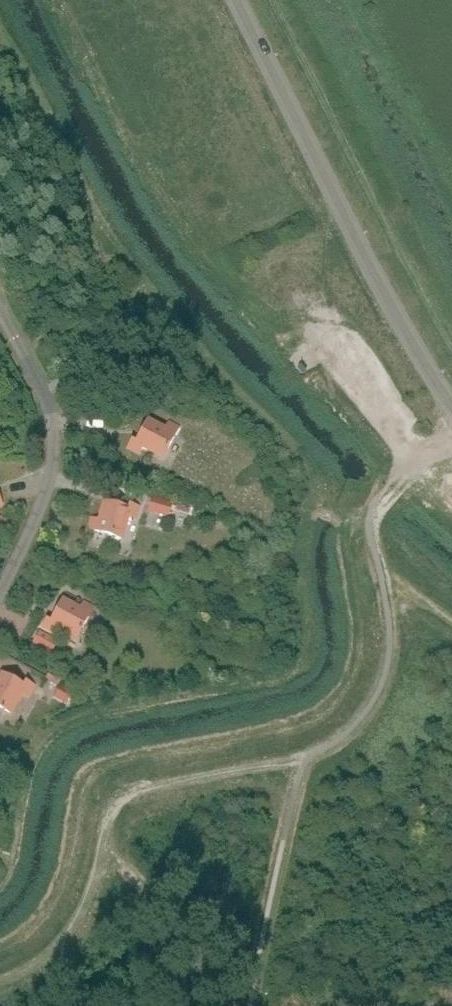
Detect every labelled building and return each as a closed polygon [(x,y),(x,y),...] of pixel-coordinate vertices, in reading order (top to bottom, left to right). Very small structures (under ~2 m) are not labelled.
[(165,428),(148,419),(136,441),(132,439),(128,446),(139,452),(142,446),(163,457),(178,427),(169,422),(165,428)] [(168,515),(171,506),(171,504),(171,503),(152,498),(149,509),(168,515)] [(134,518),(138,505),(130,503),(129,508),(105,501),(99,520),(92,518),(89,528),(121,538),(128,516),(134,518)] [(176,503),(175,514),(192,516),(193,505),(176,503)] [(80,608),(62,599),(51,621),(46,618),(43,625),(59,634),(62,628),(78,636),(93,607),(83,602),(80,608)] [(52,637),(39,630),(32,643),(45,650),(52,637)] [(33,684),(26,680),(24,685),(2,673),(0,677),(0,707),(10,712),(21,692),(27,695),(33,684)] [(59,684),(53,696),(66,703),(72,691),(59,684)]
